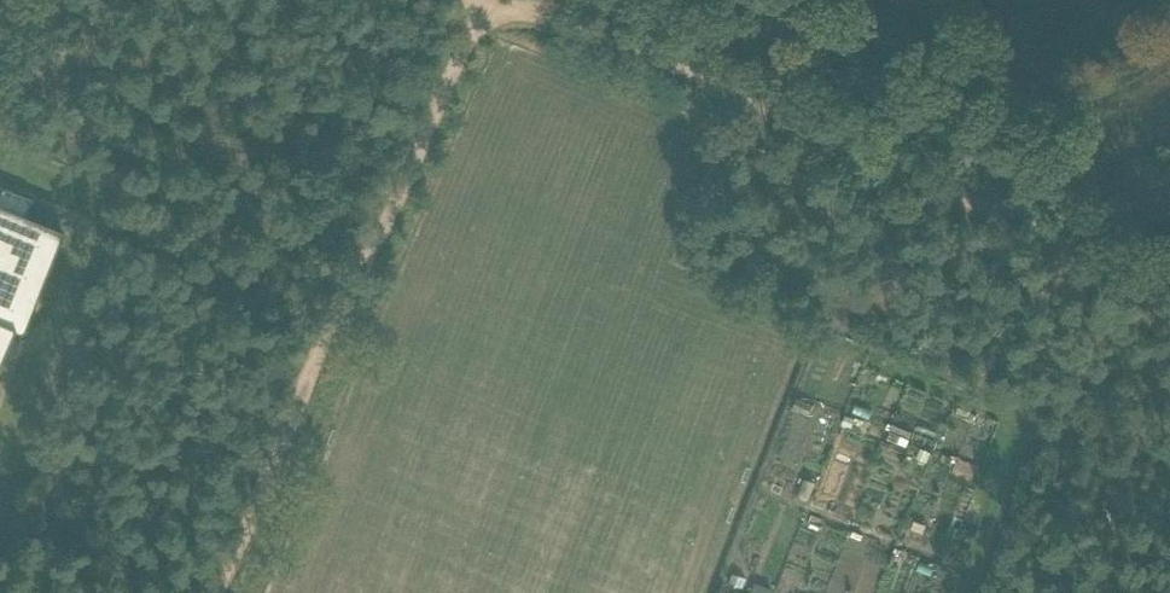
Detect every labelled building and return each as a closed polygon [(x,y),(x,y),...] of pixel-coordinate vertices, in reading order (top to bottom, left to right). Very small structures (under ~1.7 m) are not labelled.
[(14,332),(22,335),(63,233),(25,218),(32,200),(0,187),(0,365),(14,332)] [(840,337),(833,353),(847,358),(853,343),(840,337)]
